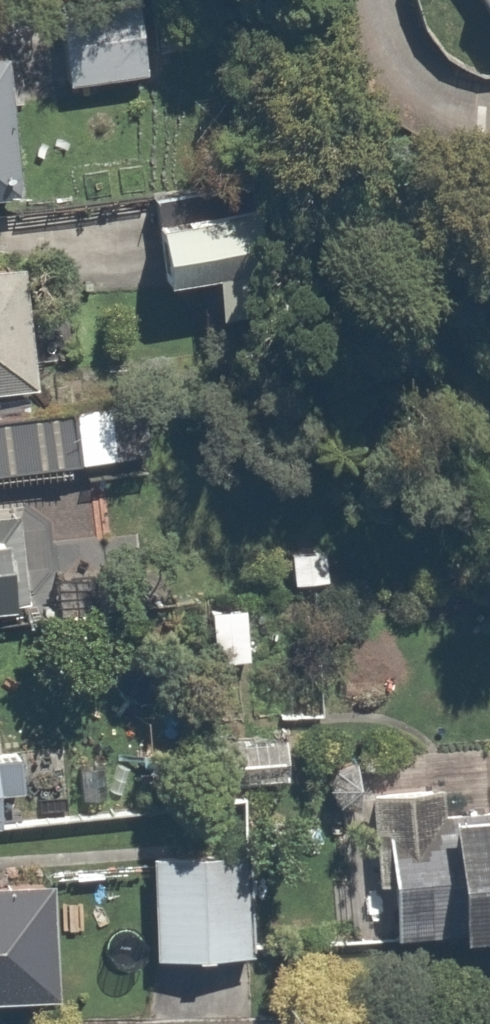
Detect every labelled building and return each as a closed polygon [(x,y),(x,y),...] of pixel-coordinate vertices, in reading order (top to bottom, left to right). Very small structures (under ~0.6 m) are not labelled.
[(489,67),(489,0),(402,0),(461,87),(489,67)] [(156,7),(51,15),(57,89),(161,80),(156,7)] [(0,97),(0,196),(9,195),(0,97)] [(247,206),(142,216),(149,288),(254,278),(247,206)] [(0,270),(0,392),(33,387),(17,268),(0,270)] [(0,417),(0,471),(111,453),(102,400),(0,417)] [(17,603),(2,513),(0,513),(0,606),(17,603)] [(22,816),(15,744),(0,745),(0,818),(22,816)] [(438,814),(437,788),(368,791),(375,945),(489,939),(489,811),(438,814)] [(239,953),(237,850),(146,852),(149,956),(239,953)] [(0,882),(0,999),(50,997),(46,881),(0,882)]
